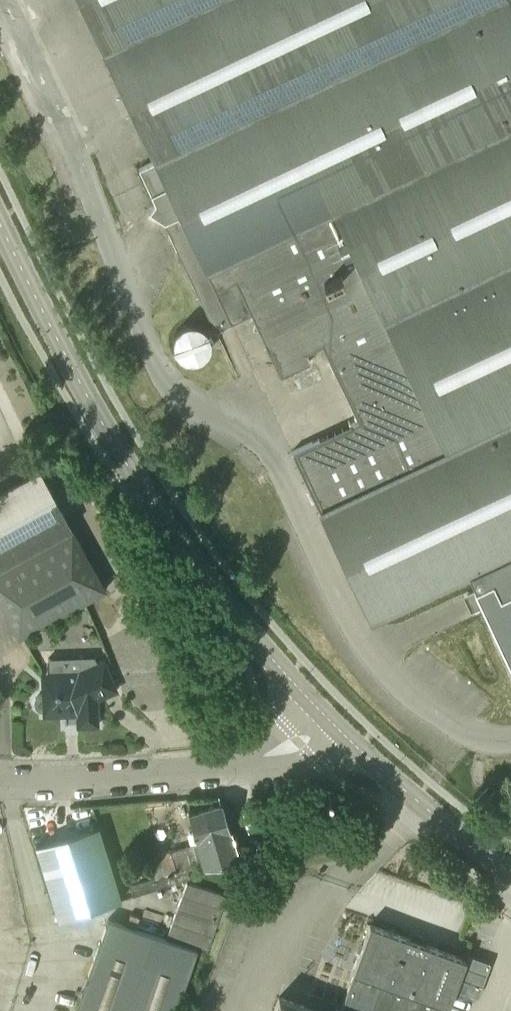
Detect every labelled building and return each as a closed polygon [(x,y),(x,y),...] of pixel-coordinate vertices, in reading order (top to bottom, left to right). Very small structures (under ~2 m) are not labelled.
[(155,161),(139,168),(155,203),(149,211),(164,221),(214,329),(231,321),(232,322),(251,313),(280,376),(310,362),(306,353),(322,345),(358,420),(292,451),(371,621),(469,575),(510,665),(510,0),(79,0),(155,161)] [(207,318),(174,329),(184,359),(217,349),(207,318)] [(72,528),(40,468),(0,489),(0,567),(72,528)] [(0,568),(0,604),(18,637),(106,589),(72,528),(0,568)] [(42,711),(43,711),(44,715),(66,715),(66,712),(77,711),(77,726),(98,725),(97,699),(117,690),(104,660),(83,669),(83,671),(49,672),(50,689),(42,689),(43,694),(41,694),(39,695),(38,695),(37,696),(36,697),(35,699),(34,700),(34,701),(34,703),(34,705),(35,707),(36,708),(38,709),(39,710),(40,710),(42,711)] [(205,866),(218,862),(237,856),(221,801),(188,811),(196,837),(190,839),(192,845),(158,854),(159,858),(151,864),(154,878),(129,885),(133,897),(190,880),(187,869),(205,864),(205,866)] [(98,825),(36,845),(59,919),(121,899),(98,825)] [(186,883),(166,938),(206,952),(226,898),(186,883)] [(74,1010),(175,1010),(196,951),(107,920),(74,1010)] [(418,941),(370,924),(352,972),(354,972),(340,1010),(445,1010),(447,1006),(448,1007),(466,959),(418,941)] [(471,953),(466,977),(485,981),(490,957),(471,953)] [(279,997),(274,1010),(316,1010),(279,997)]
